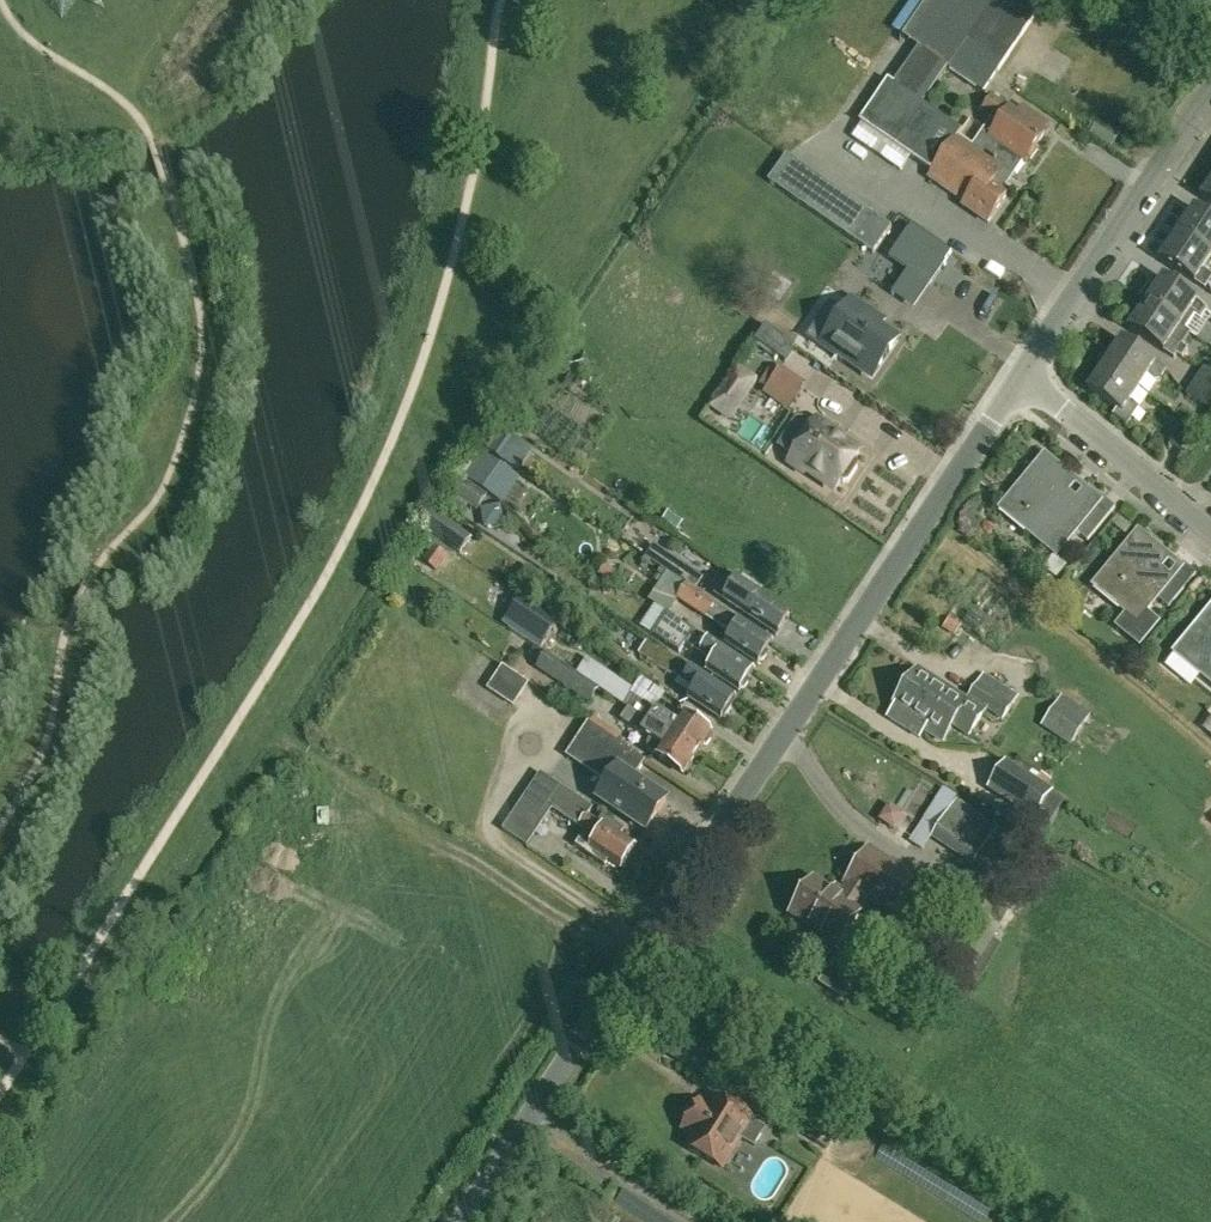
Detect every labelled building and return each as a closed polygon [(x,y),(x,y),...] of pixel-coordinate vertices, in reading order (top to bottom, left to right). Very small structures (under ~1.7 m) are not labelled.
[(860,122),(932,172),(929,177),(965,203),(963,206),(989,224),(1010,193),(995,183),(1003,169),(972,148),(974,147),(958,136),(962,131),(923,104),(947,69),(995,0),(927,0),(902,35),(919,48),(894,84),(889,80),(860,122)] [(947,69),(983,93),(1046,1),(1043,0),(995,0),(947,69)] [(972,148),(1003,169),(1013,176),(1023,161),(1026,162),(1028,158),(1031,160),(1039,150),(1036,148),(1046,132),(1044,131),(1048,125),(1022,108),(1018,114),(1010,108),(1009,110),(992,98),(983,112),(993,118),(974,147),(972,148)] [(787,155),(768,182),(873,254),(892,228),(787,155)] [(1202,199),(1210,205),(1210,186),(1202,199)] [(1210,259),(1210,222),(1194,211),(1177,237),(1210,259)] [(912,226),(890,259),(930,286),(952,253),(912,226)] [(1210,262),(1210,259),(1177,237),(1161,262),(1206,291),(1210,283),(1210,277),(1204,272),(1210,262)] [(1210,310),(1199,303),(1164,279),(1155,292),(1152,289),(1148,290),(1143,298),(1144,302),(1147,304),(1147,305),(1186,330),(1196,316),(1202,321),(1210,310)] [(853,300),(825,342),(874,376),(899,339),(880,326),(884,321),(853,300)] [(1192,334),(1186,330),(1147,305),(1130,330),(1175,359),(1177,356),(1183,360),(1189,350),(1183,346),(1192,334)] [(795,347),(766,327),(755,342),(785,362),(795,347)] [(1167,371),(1157,365),(1122,342),(1106,367),(1140,390),(1148,378),(1154,382),(1161,380),(1167,371)] [(1130,405),(1140,390),(1106,367),(1089,393),(1118,412),(1114,418),(1128,428),(1139,411),(1130,405)] [(767,389),(765,392),(790,408),(803,388),(779,371),(777,374),(770,369),(759,385),(767,389)] [(1210,392),(1210,373),(1205,369),(1197,383),(1210,392)] [(750,386),(736,376),(716,406),(730,415),(750,386)] [(1197,383),(1187,397),(1210,412),(1210,392),(1197,383)] [(835,490),(840,481),(843,483),(848,483),(857,469),(857,463),(854,461),(860,452),(830,433),(833,430),(818,420),(789,464),(803,474),(805,471),(835,490)] [(1201,431),(1187,422),(1171,447),(1185,456),(1201,431)] [(478,450),(500,465),(517,441),(494,426),(478,450)] [(478,450),(459,478),(500,505),(518,477),(500,465),(478,450)] [(1087,491),(1046,458),(1002,510),(1057,555),(1076,532),(1088,542),(1116,508),(1090,487),(1087,491)] [(479,509),(487,497),(464,481),(461,480),(456,487),(451,495),(457,498),(456,499),(455,501),(461,505),(466,508),(468,506),(469,507),(477,512),(479,509)] [(1117,515),(1110,523),(1124,534),(1130,526),(1117,515)] [(473,539),(449,522),(439,537),(462,553),(473,539)] [(1159,622),(1146,611),(1157,598),(1170,609),(1198,575),(1184,563),(1180,568),(1140,534),(1096,588),(1124,611),(1113,624),(1139,645),(1159,622)] [(420,560),(438,572),(449,556),(432,544),(420,560)] [(645,557),(687,586),(697,572),(654,544),(645,557)] [(512,587),(523,594),(535,574),(525,567),(512,587)] [(777,636),(790,616),(730,575),(717,594),(749,616),(748,617),(777,636)] [(733,636),(727,645),(757,665),(772,643),(687,586),(679,599),(733,636)] [(549,615),(531,603),(521,618),(516,615),(510,624),(523,632),(527,624),(541,627),(549,615)] [(1176,653),(1210,682),(1210,610),(1176,653)] [(753,671),(723,651),(669,614),(654,635),(678,651),(684,643),(715,663),(708,672),(739,692),(753,671)] [(735,698),(684,664),(647,639),(636,655),(667,676),(670,673),(696,690),(690,700),(720,720),(735,698)] [(602,690),(579,675),(546,653),(535,669),(591,706),(602,690)] [(630,709),(697,754),(711,734),(683,716),(677,725),(632,695),(634,692),(588,662),(579,675),(602,690),(630,709)] [(529,684),(503,667),(487,691),(513,708),(529,684)] [(925,703),(938,683),(918,670),(893,709),(893,710),(888,717),(920,738),(925,730),(924,730),(937,710),(925,703)] [(943,741),(953,725),(970,735),(987,708),(1003,719),(1018,696),(983,674),(966,701),(938,683),(925,703),(937,710),(924,730),(925,730),(943,741)] [(1088,718),(1061,700),(1042,727),(1070,746),(1088,718)] [(684,775),(697,754),(630,709),(622,720),(648,737),(646,741),(645,744),(646,747),(647,749),(649,752),(684,775)] [(646,761),(606,734),(590,723),(568,756),(609,783),(599,798),(646,830),(666,800),(634,779),(646,761)] [(1051,793),(1005,763),(987,791),(1033,821),(1051,793)] [(543,821),(552,808),(587,831),(577,846),(588,853),(588,854),(605,866),(609,861),(620,869),(635,847),(620,836),(623,831),(604,817),(600,823),(587,815),(593,807),(541,773),(503,830),(527,846),(543,821)] [(889,803),(879,818),(894,828),(904,813),(889,803)] [(956,804),(939,830),(978,857),(995,831),(956,804)] [(793,910),(827,934),(838,941),(850,923),(868,896),(891,911),(912,879),(869,851),(848,883),(853,886),(843,902),(812,881),(793,910)] [(972,909),(937,962),(968,981),(1001,928),(972,909)] [(677,1034),(665,1053),(664,1055),(711,1084),(724,1063),(677,1034)] [(758,1090),(744,1081),(733,1098),(761,1116),(767,1106),(754,1097),(758,1090)] [(712,1112),(700,1104),(698,1108),(693,1107),(689,1108),(684,1116),(684,1121),(687,1124),(684,1128),(708,1144),(700,1156),(720,1169),(740,1139),(754,1149),(764,1133),(751,1123),(752,1121),(720,1100),(712,1112)]
